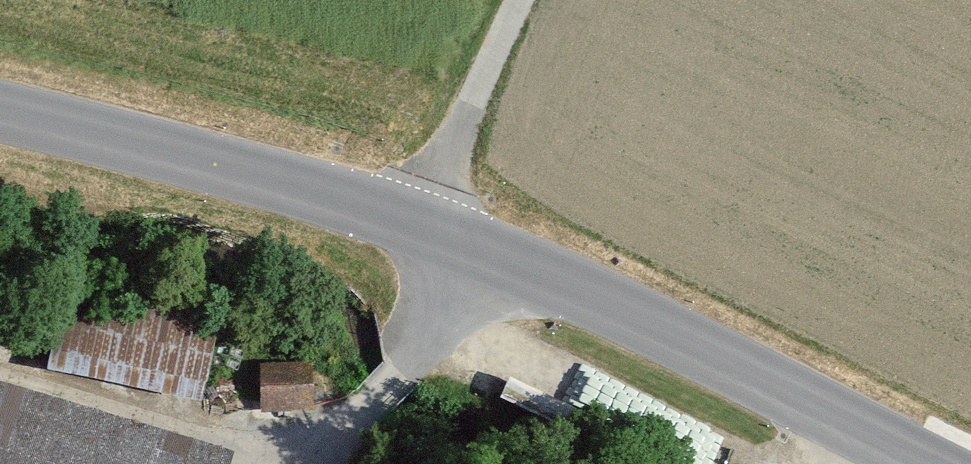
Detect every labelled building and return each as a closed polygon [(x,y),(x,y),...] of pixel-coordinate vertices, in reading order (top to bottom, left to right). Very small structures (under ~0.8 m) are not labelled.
[(221,309),(68,279),(48,379),(201,409),(221,309)] [(698,462),(716,426),(513,324),(495,361),(698,462)] [(266,404),(317,402),(316,358),(264,360),(266,404)] [(230,453),(0,385),(0,463),(227,463),(230,453)]
